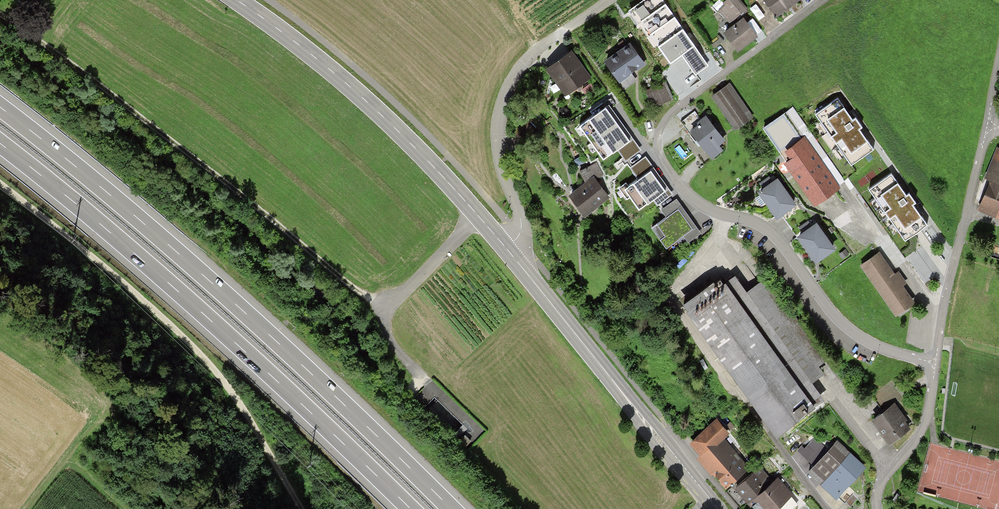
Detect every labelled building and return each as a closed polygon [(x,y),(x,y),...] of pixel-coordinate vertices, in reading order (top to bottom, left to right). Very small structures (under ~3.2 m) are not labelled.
[(629,9),(658,45),(683,28),(664,0),(641,0),(629,9)] [(731,26),(745,17),(734,0),(723,0),(726,5),(720,9),(731,26)] [(777,14),(789,7),(798,0),(767,0),(777,14)] [(724,30),(735,48),(756,34),(753,30),(745,17),(731,26),(724,30)] [(683,28),(658,45),(670,63),(682,55),(696,46),(683,28)] [(630,43),(605,60),(621,85),(634,77),(629,69),(642,60),(630,43)] [(696,46),(682,55),(696,75),(710,66),(696,46)] [(547,60),(566,91),(587,78),(585,74),(568,47),(547,60)] [(666,83),(647,90),(654,106),(672,100),(666,83)] [(726,83),(710,94),(732,125),(748,114),(726,83)] [(838,96),(815,112),(852,164),(875,147),(862,129),(866,126),(857,114),(853,117),(838,96)] [(621,122),(609,104),(579,125),(591,143),(621,122)] [(783,111),(763,125),(814,199),(834,185),(822,168),(813,155),(806,144),(811,141),(803,129),(798,133),(783,111)] [(706,116),(689,128),(704,148),(710,156),(719,148),(713,140),(720,134),(706,116)] [(633,139),(621,122),(591,143),(603,160),(619,149),(633,139)] [(641,149),(633,139),(619,149),(626,160),(641,149)] [(998,179),(998,150),(994,149),(985,175),(989,176),(998,179)] [(817,152),(813,155),(822,168),(826,165),(817,152)] [(653,167),(645,156),(630,166),(638,178),(653,167)] [(673,195),(653,167),(638,178),(623,188),(639,210),(652,200),(657,206),(673,195)] [(892,171),(869,187),(905,239),(929,222),(916,204),(920,201),(911,189),(907,192),(892,171)] [(582,210),(585,214),(610,196),(594,174),(569,192),(582,210)] [(978,209),(997,216),(998,210),(998,179),(989,176),(978,209)] [(788,196),(776,180),(760,191),(777,214),(793,203),(788,196)] [(649,224),(664,247),(683,235),(687,241),(700,232),(689,215),(677,196),(658,208),(663,215),(649,224)] [(821,231),(816,224),(800,236),(817,259),(833,247),(821,231)] [(875,252),(860,262),(895,311),(909,301),(875,252)] [(685,302),(778,426),(780,425),(812,401),(809,397),(819,390),(809,376),(823,365),(760,280),(746,290),(732,272),(722,280),(719,276),(685,302)] [(871,418),(889,440),(906,427),(900,419),(889,405),(871,418)] [(691,439),(702,452),(720,437),(727,431),(716,418),(691,439)] [(465,435),(457,442),(463,448),(470,441),(465,435)] [(720,437),(702,452),(717,470),(729,484),(747,469),(720,437)] [(812,463),(809,467),(833,488),(838,492),(862,466),(832,440),(824,450),(812,463)] [(799,452),(812,463),(824,450),(814,442),(809,448),(806,445),(799,452)] [(758,467),(738,485),(749,498),(770,480),(758,467)] [(770,480),(749,498),(759,508),(774,508),(778,506),(791,495),(778,480),(775,476),(770,480)] [(778,506),(781,508),(798,508),(801,506),(791,495),(778,506)]
